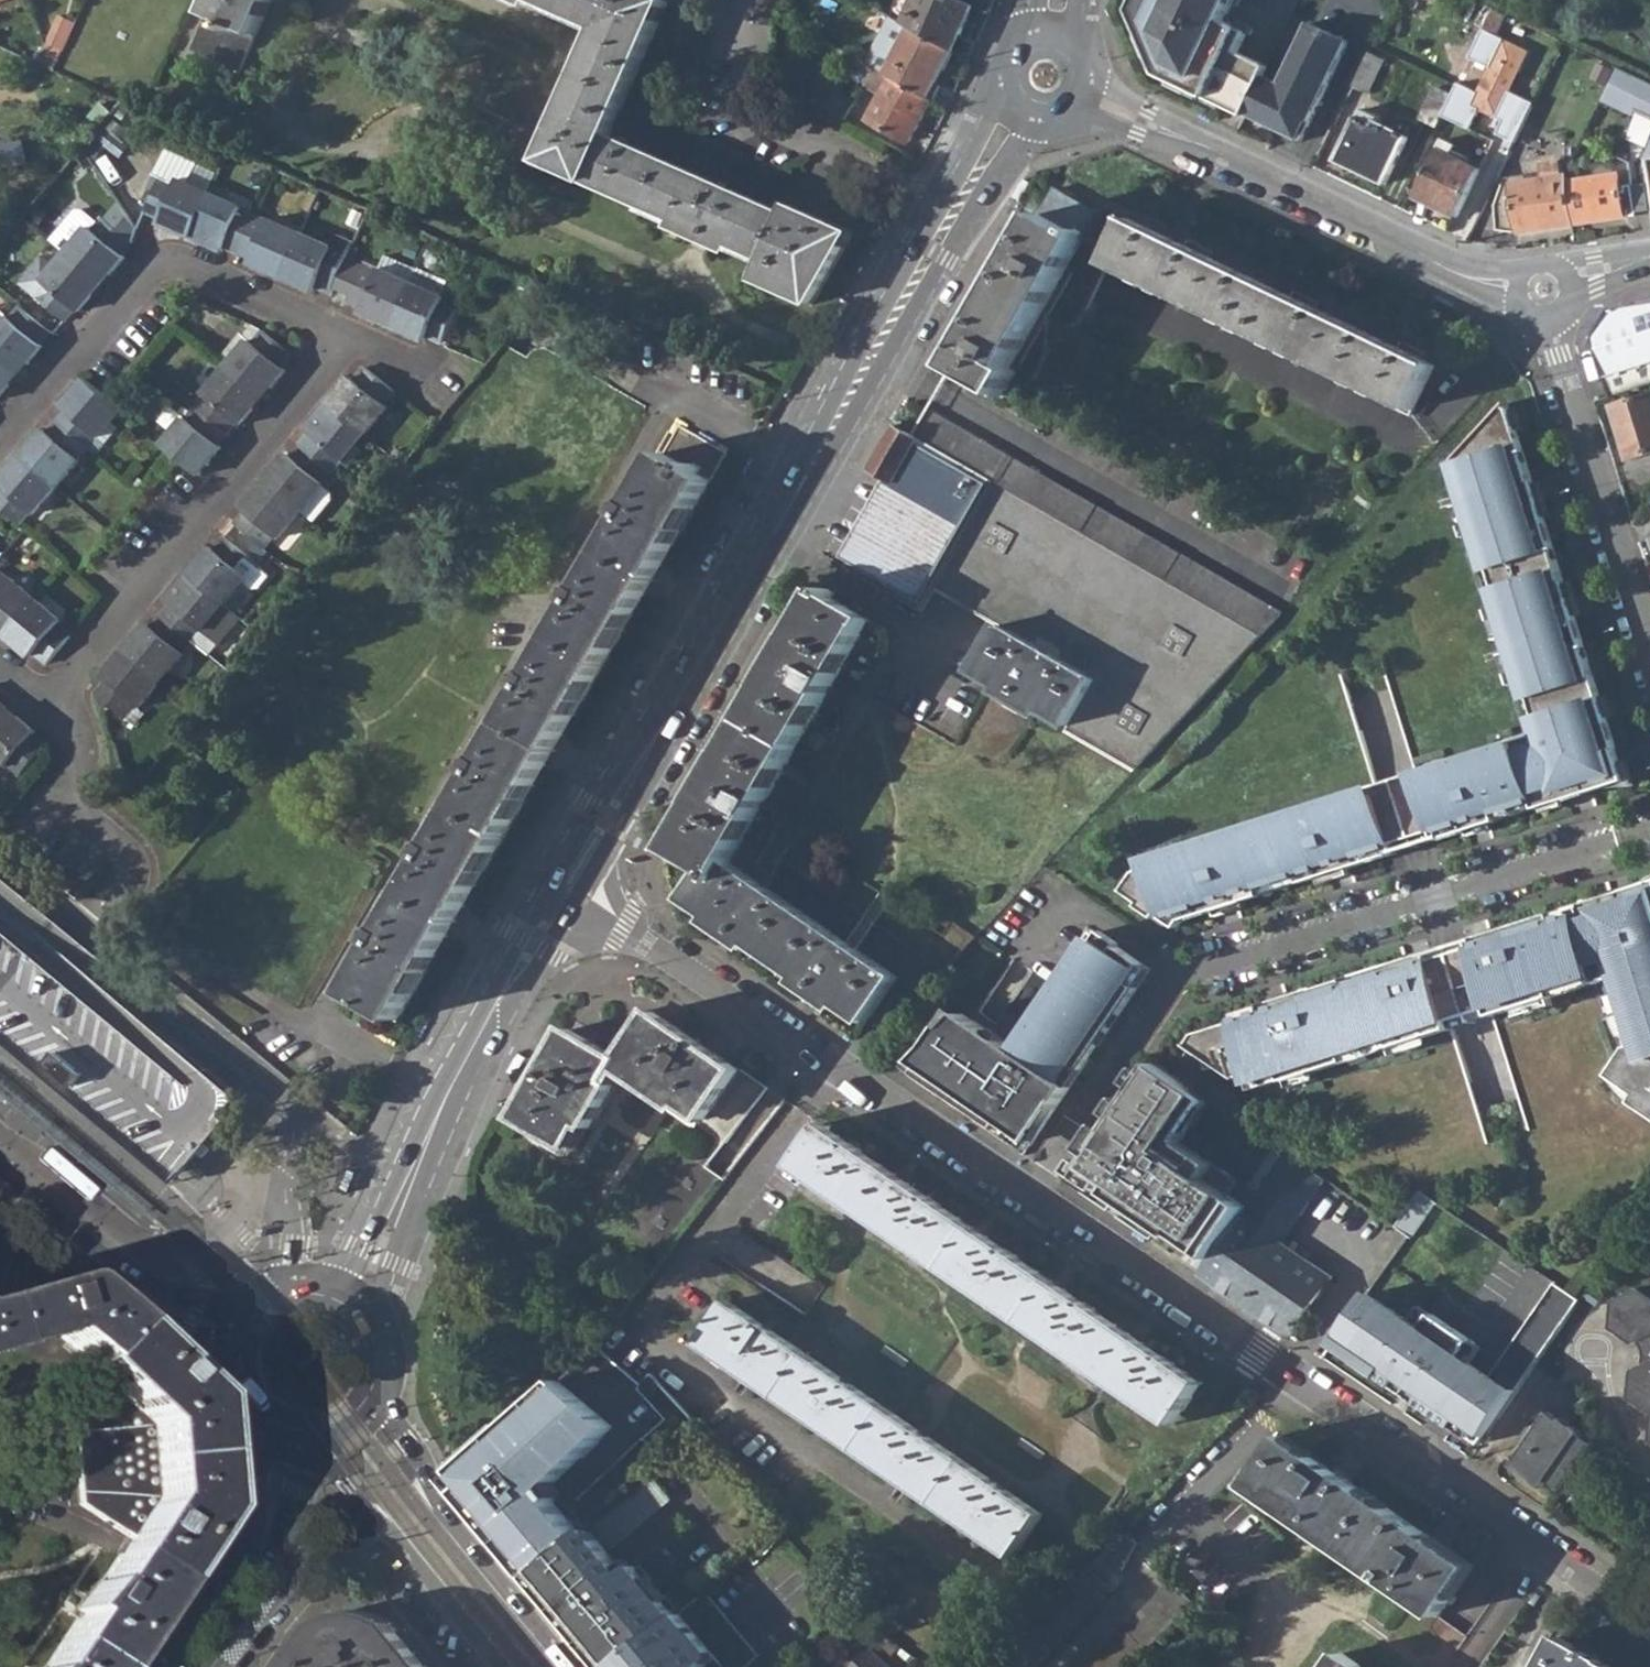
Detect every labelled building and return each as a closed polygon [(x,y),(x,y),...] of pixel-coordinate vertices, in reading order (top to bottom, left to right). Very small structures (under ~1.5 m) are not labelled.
[(196,50),(243,71),(274,0),(218,0),(196,50)] [(815,304),(854,233),(790,205),(786,213),(610,135),(669,2),(664,0),(515,0),(533,8),(535,1),(602,30),(543,162),(677,221),(675,227),(731,252),(734,246),(765,260),(757,279),(815,304)] [(957,51),(977,5),(966,0),(919,0),(908,24),(913,27),(957,51)] [(1164,75),(1248,115),(1249,114),(1266,77),(1272,65),(1242,51),(1252,31),(1227,19),(1236,0),(1140,0),(1136,9),(1164,75)] [(775,33),(780,37),(785,29),(791,34),(798,23),(778,12),(775,33)] [(1311,20),(1281,84),(1266,77),(1249,114),(1304,140),(1351,40),(1311,20)] [(886,74),(930,98),(957,51),(913,27),(886,74)] [(1517,141),(1534,107),(1536,102),(1513,91),(1532,50),(1486,28),(1473,57),(1492,66),(1480,92),(1460,82),(1455,93),(1450,105),(1445,115),(1473,128),(1482,109),(1506,120),(1499,133),(1517,141)] [(869,119),(910,142),(934,101),(930,98),(886,74),(833,44),(828,51),(848,61),(843,72),(868,86),(873,79),(887,88),(869,119)] [(1355,84),(1370,93),(1386,59),(1371,51),(1355,84)] [(1649,114),(1649,83),(1637,108),(1649,114)] [(1423,117),(1439,126),(1445,115),(1450,105),(1455,93),(1439,86),(1423,117)] [(1340,159),(1389,183),(1410,136),(1377,120),(1380,115),(1364,108),(1340,159)] [(1418,198),(1461,218),(1484,171),(1453,156),(1457,146),(1445,141),(1418,198)] [(28,181),(22,142),(0,146),(0,186),(28,181)] [(1502,229),(1521,231),(1575,224),(1568,180),(1567,174),(1563,174),(1560,159),(1543,163),(1545,177),(1506,183),(1499,205),(1502,229)] [(1567,174),(1568,180),(1583,178),(1582,163),(1574,159),(1567,174)] [(1620,171),(1583,178),(1568,180),(1575,224),(1643,213),(1638,183),(1623,185),(1620,171)] [(317,285),(332,291),(353,241),(337,234),(333,244),(240,206),(241,204),(179,176),(177,181),(160,174),(146,210),(160,216),(158,220),(223,249),(225,244),(252,257),(251,261),(315,290),(317,285)] [(1036,180),(1028,176),(1017,196),(1025,200),(1036,180)] [(1043,213),(1087,238),(1101,212),(1057,187),(1043,213)] [(955,367),(1005,396),(1019,372),(1012,368),(1087,238),(1043,213),(955,367)] [(37,295),(69,322),(79,310),(83,313),(129,259),(125,255),(136,242),(104,216),(94,228),(89,224),(44,279),(48,283),(37,295)] [(1107,270),(1413,414),(1436,365),(1130,221),(1107,270)] [(384,267),(414,280),(419,267),(390,254),(384,267)] [(428,333),(444,340),(459,305),(443,298),(445,293),(414,280),(384,267),(378,264),(377,269),(362,263),(347,297),(360,303),(359,309),(426,338),(428,333)] [(854,301),(847,297),(837,312),(845,317),(854,301)] [(1610,395),(1649,383),(1649,302),(1609,309),(1592,336),(1610,395)] [(43,345),(41,342),(51,330),(22,303),(10,316),(7,313),(0,321),(0,396),(43,345)] [(163,446),(199,476),(222,449),(218,445),(238,421),(241,425),(285,373),(281,368),(292,357),(262,331),(250,346),(248,343),(204,396),(206,397),(163,446)] [(235,524),(266,550),(274,540),(277,543),(324,487),(322,485),(387,409),(384,407),(395,394),(364,366),(354,378),(352,376),(307,431),(311,433),(291,457),(288,455),(241,512),(243,515),(235,524)] [(23,522),(33,510),(36,513),(82,459),(80,457),(98,436),(100,437),(123,410),(88,379),(65,406),(67,409),(49,430),(46,428),(0,483),(2,485),(0,488),(0,502),(23,522)] [(1630,460),(1649,454),(1649,395),(1615,406),(1630,460)] [(1509,402),(1459,460),(1544,729),(1547,736),(1465,762),(1451,767),(1419,777),(1437,832),(1416,838),(1418,846),(1439,840),(1470,830),(1467,822),(1486,816),(1489,824),(1500,820),(1497,812),(1536,800),(1538,808),(1570,798),(1567,790),(1589,784),(1591,791),(1629,779),(1576,616),(1569,618),(1564,603),(1572,600),(1540,499),(1532,501),(1527,486),(1535,483),(1509,402)] [(917,434),(1262,630),(1281,610),(930,409),(917,434)] [(351,993),(400,1020),(728,453),(680,425),(635,503),(629,500),(623,516),(626,517),(585,588),(580,585),(574,600),(577,602),(536,673),(530,670),(525,684),(528,687),(487,758),(481,754),(476,770),(479,773),(438,843),(431,840),(426,855),(430,858),(389,929),(381,925),(376,941),(380,944),(351,993)] [(847,565),(922,607),(996,482),(897,426),(872,470),(880,475),(895,484),(847,565)] [(1540,499),(1535,483),(1527,486),(1532,501),(1540,499)] [(139,711),(202,635),(245,583),(253,590),(259,589),(270,576),(224,538),(213,551),(211,549),(166,603),(170,605),(150,629),(148,627),(103,680),(106,683),(96,694),(126,721),(136,708),(139,711)] [(47,665),(73,634),(61,624),(64,621),(9,575),(7,577),(0,571),(0,630),(33,659),(37,655),(47,665)] [(901,977),(766,888),(728,861),(786,767),(874,620),(836,597),(840,592),(832,588),(830,594),(827,592),(768,688),(773,690),(736,752),(732,751),(703,803),(706,805),(680,848),(713,868),(691,899),(716,917),(714,923),(751,949),(756,943),(806,977),(803,983),(841,1009),(845,1002),(870,1020),(901,977)] [(1572,600),(1564,603),(1569,618),(1576,616),(1572,600)] [(1040,709),(1066,725),(1093,678),(996,622),(971,670),(998,685),(996,691),(1035,713),(1040,709)] [(22,777),(47,746),(35,735),(37,732),(0,701),(0,764),(7,770),(10,766),(22,777)] [(1544,729),(1463,754),(1465,762),(1547,736),(1544,729)] [(1417,769),(1419,777),(1451,767),(1448,759),(1417,769)] [(806,779),(786,767),(728,861),(766,888),(771,880),(770,872),(755,863),(780,821),(806,779)] [(1419,777),(1398,783),(1416,838),(1437,832),(1419,777)] [(1377,790),(1375,782),(1326,797),(1328,806),(1377,790)] [(1398,783),(1377,790),(1394,845),(1416,838),(1398,783)] [(1570,798),(1591,791),(1589,784),(1567,790),(1570,798)] [(1134,869),(1121,888),(1180,928),(1185,920),(1216,910),(1213,902),(1233,896),(1235,904),(1263,895),(1261,887),(1300,875),(1302,883),(1330,874),(1327,866),(1347,860),(1350,868),(1418,846),(1416,838),(1394,845),(1377,790),(1328,806),(1313,810),(1211,843),(1165,857),(1167,864),(1139,872),(1134,869)] [(1538,808),(1536,800),(1497,812),(1500,820),(1538,808)] [(1209,835),(1211,843),(1313,810),(1311,802),(1209,835)] [(1489,824),(1486,816),(1467,822),(1470,830),(1489,824)] [(946,932),(780,821),(755,863),(770,872),(780,856),(948,969),(979,935),(957,919),(946,932)] [(1347,860),(1327,866),(1330,874),(1350,868),(1347,860)] [(0,874),(0,1032),(181,1179),(210,1144),(229,1120),(223,1115),(250,1082),(0,874)] [(1300,875),(1261,887),(1263,895),(1302,883),(1300,875)] [(1615,894),(1617,902),(1649,891),(1649,882),(1615,894)] [(1503,929),(1506,937),(1473,947),(1496,1020),(1559,1000),(1556,992),(1596,980),(1599,988),(1610,984),(1618,981),(1630,1018),(1621,1021),(1631,1052),(1613,1081),(1642,1099),(1637,1107),(1649,1116),(1649,891),(1617,902),(1615,894),(1575,906),(1578,914),(1549,923),(1547,915),(1503,929)] [(1213,902),(1216,910),(1235,904),(1233,896),(1213,902)] [(1503,929),(1450,946),(1475,1027),(1496,1020),(1473,947),(1506,937),(1503,929)] [(1132,982),(1145,964),(1097,931),(1065,978),(1071,982),(1066,988),(1062,995),(1056,991),(1028,1032),(1034,1036),(1022,1053),(963,1013),(917,1060),(1035,1140),(1072,1086),(1065,1082),(1093,1041),(1099,1046),(1139,987),(1132,982)] [(1450,946),(1370,971),(1372,979),(1432,960),(1454,1033),(1475,1027),(1450,946)] [(1268,1003),(1234,1014),(1236,1022),(1199,1034),(1191,1045),(1211,1061),(1217,1070),(1225,1071),(1241,1084),(1254,1079),(1259,1095),(1355,1065),(1352,1057),(1394,1044),(1397,1052),(1454,1033),(1432,960),(1372,979),(1370,971),(1301,993),(1303,1001),(1270,1011),(1268,1003)] [(1139,987),(1152,968),(1145,964),(1132,982),(1139,987)] [(1556,992),(1559,1000),(1599,988),(1596,980),(1556,992)] [(1618,981),(1610,984),(1621,1021),(1630,1018),(1618,981)] [(1066,988),(1061,985),(1056,991),(1062,995),(1066,988)] [(1301,993),(1268,1003),(1270,1011),(1303,1001),(1301,993)] [(657,1011),(625,1059),(624,1060),(628,1063),(623,1070),(626,1073),(683,1110),(687,1104),(709,1119),(743,1068),(657,1011)] [(624,1060),(625,1059),(575,1029),(521,1118),(573,1149),(587,1125),(592,1128),(626,1073),(623,1070),(628,1063),(624,1060)] [(1093,1041),(1065,1082),(1072,1086),(1099,1046),(1093,1041)] [(1355,1065),(1397,1052),(1394,1044),(1352,1057),(1355,1065)] [(531,1055),(523,1051),(513,1070),(521,1074),(531,1055)] [(1188,1141),(1216,1100),(1159,1061),(1083,1171),(1193,1246),(1195,1243),(1217,1258),(1218,1256),(1221,1258),(1249,1217),(1230,1204),(1246,1181),(1188,1141)] [(145,1222),(150,1216),(93,1163),(36,1113),(0,1082),(0,1102),(145,1222)] [(795,1167),(1175,1425),(1205,1384),(825,1124),(795,1167)] [(1222,1286),(1296,1336),(1337,1277),(1287,1243),(1331,1179),(1296,1155),(1257,1212),(1265,1218),(1261,1225),(1263,1226),(1222,1286)] [(362,1171),(354,1167),(345,1188),(352,1191),(362,1171)] [(675,1224),(661,1218),(669,1201),(652,1193),(635,1231),(666,1245),(675,1224)] [(1434,1222),(1474,1250),(1486,1234),(1428,1194),(1403,1229),(1420,1241),(1434,1222)] [(1261,1225),(1249,1217),(1221,1258),(1218,1256),(1217,1258),(1206,1274),(1222,1286),(1263,1226),(1261,1225)] [(84,1370),(121,1327),(66,1282),(0,1299),(0,1348),(51,1335),(84,1363),(82,1367),(84,1370)] [(1639,1287),(1611,1298),(1608,1327),(1631,1343),(1636,1340),(1643,1350),(1644,1365),(1633,1369),(1632,1400),(1649,1412),(1649,1295),(1639,1287)] [(1449,1352),(1417,1330),(1400,1318),(1367,1296),(1335,1343),(1484,1444),(1515,1398),(1483,1376),(1487,1370),(1452,1346),(1449,1352)] [(1413,1298),(1400,1318),(1417,1330),(1430,1310),(1413,1298)] [(700,1343),(1016,1555),(1045,1512),(729,1301),(707,1333),(702,1329),(696,1337),(701,1341),(700,1343)] [(121,1327),(84,1370),(107,1393),(82,1419),(72,1420),(78,1508),(128,1540),(97,1587),(94,1585),(73,1610),(79,1615),(44,1666),(109,1666),(208,1517),(199,1403),(121,1327)] [(1490,1366),(1487,1370),(1483,1376),(1515,1398),(1522,1388),(1490,1366)] [(534,1574),(583,1532),(546,1490),(615,1427),(563,1379),(451,1480),(500,1537),(534,1574)] [(1551,1481),(1566,1490),(1598,1444),(1584,1435),(1586,1432),(1567,1418),(1565,1421),(1552,1412),(1514,1467),(1546,1489),(1551,1481)] [(1251,1483),(1441,1614),(1475,1567),(1284,1435),(1251,1483)] [(671,1621),(628,1570),(620,1578),(583,1532),(534,1574),(610,1666),(618,1666),(671,1621)] [(1112,1591),(1098,1577),(1112,1562),(1104,1553),(991,1666),(1036,1666),(1112,1591)] [(765,1653),(705,1591),(671,1621),(618,1666),(751,1666),(765,1653)] [(393,1629),(383,1622),(372,1618),(360,1616),(349,1616),(337,1618),(328,1621),(320,1624),(312,1630),(307,1637),(287,1666),(425,1666),(393,1629)] [(886,1634),(875,1626),(838,1666),(855,1666),(886,1634)] [(895,1651),(901,1645),(886,1634),(855,1666),(914,1666),(895,1651)] [(1561,1636),(1544,1666),(1619,1666),(1561,1636)] [(1343,1653),(1333,1666),(1364,1666),(1343,1653)]
